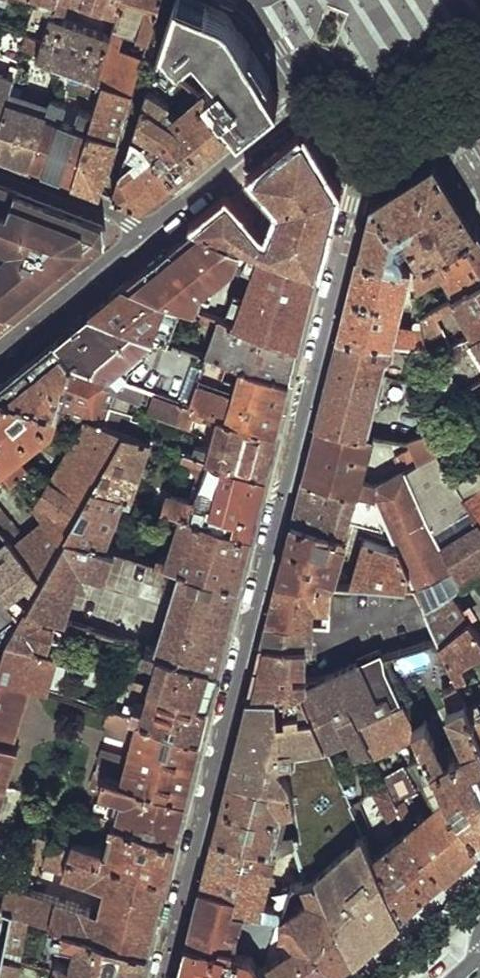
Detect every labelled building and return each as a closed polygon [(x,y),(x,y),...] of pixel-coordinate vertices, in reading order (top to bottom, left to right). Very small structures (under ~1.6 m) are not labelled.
[(49,21),(43,38),(39,53),(100,77),(112,36),(58,15),(59,10),(65,12),(69,0),(56,0),(49,21)] [(118,17),(124,0),(71,0),(118,17)] [(118,17),(112,36),(100,77),(109,81),(135,90),(165,0),(124,0),(118,17)] [(192,0),(179,0),(160,59),(187,79),(201,89),(206,93),(212,88),(242,125),(261,110),(279,96),(273,86),(228,15),(192,0)] [(43,38),(49,21),(26,13),(22,30),(27,32),(43,38)] [(27,32),(22,47),(39,53),(43,38),(27,32)] [(210,150),(242,125),(212,88),(206,93),(201,89),(191,96),(195,101),(179,114),(166,106),(187,79),(160,59),(133,133),(152,145),(177,176),(210,150)] [(19,67),(11,64),(5,77),(0,74),(0,125),(13,84),(19,67)] [(87,184),(100,189),(135,90),(109,81),(96,116),(74,179),(87,184)] [(52,106),(22,94),(22,87),(13,84),(0,125),(0,151),(12,156),(32,163),(52,106)] [(74,179),(96,116),(55,99),(52,106),(32,163),(53,171),(74,179)] [(158,190),(177,176),(152,145),(133,133),(113,194),(140,204),(158,190)] [(277,159),(253,178),(281,210),(267,241),(262,241),(226,201),(195,226),(221,235),(243,243),(250,245),(267,251),(316,269),(326,230),(336,189),(320,163),(305,139),(302,139),(277,159)] [(366,228),(359,255),(417,268),(477,229),(456,194),(434,158),(403,179),(373,201),(366,228)] [(14,242),(12,247),(26,253),(26,255),(40,260),(40,262),(53,278),(66,267),(111,231),(111,226),(0,183),(0,237),(14,242)] [(221,235),(195,226),(167,248),(204,262),(214,254),(221,235)] [(417,268),(418,277),(419,299),(420,317),(436,306),(425,284),(446,269),(456,286),(450,290),(453,295),(479,277),(479,233),(477,229),(417,268)] [(160,254),(155,259),(199,274),(204,284),(229,265),(233,267),(243,243),(221,235),(214,254),(204,262),(167,248),(160,254)] [(267,251),(250,245),(224,316),(229,318),(236,300),(244,303),(248,294),(267,300),(272,286),(256,281),(267,251)] [(0,263),(0,265),(6,268),(28,298),(53,278),(40,262),(40,260),(26,255),(26,253),(12,247),(0,263)] [(316,269),(267,251),(256,281),(272,286),(267,300),(248,294),(244,303),(236,300),(229,318),(298,342),(307,306),(316,269)] [(349,297),(339,337),(396,344),(422,346),(420,317),(419,299),(412,300),(415,329),(395,327),(406,276),(418,277),(417,268),(359,255),(349,297)] [(199,274),(155,259),(125,282),(182,302),(196,307),(204,284),(199,274)] [(14,310),(28,298),(6,268),(0,265),(0,303),(14,310)] [(420,317),(422,346),(430,347),(429,357),(450,345),(434,316),(461,299),(476,323),(468,328),(470,333),(479,327),(479,277),(453,295),(436,306),(420,317)] [(109,296),(92,309),(169,336),(171,329),(179,309),(182,302),(125,282),(109,296)] [(182,302),(179,309),(210,319),(213,312),(196,307),(182,302)] [(0,303),(0,320),(14,310),(0,303)] [(169,336),(92,309),(74,324),(56,339),(74,360),(119,375),(154,388),(189,400),(208,350),(199,347),(169,336)] [(224,316),(221,315),(208,350),(232,359),(240,361),(289,379),(294,361),(298,342),(229,318),(224,316)] [(458,340),(474,365),(479,361),(479,327),(470,333),(458,340)] [(169,336),(199,347),(201,341),(171,329),(169,336)] [(327,381),(317,424),(368,433),(385,359),(395,353),(396,344),(339,337),(327,381)] [(0,384),(0,392),(58,410),(74,360),(56,339),(24,365),(0,384)] [(216,409),(232,359),(208,350),(189,400),(216,409)] [(126,431),(135,434),(139,421),(108,410),(119,375),(74,360),(58,410),(86,418),(126,431)] [(289,379),(240,361),(233,391),(237,394),(233,407),(226,406),(223,411),(277,430),(283,405),(289,379)] [(128,378),(123,392),(150,401),(154,388),(128,378)] [(189,400),(154,388),(150,401),(148,407),(189,421),(193,411),(217,420),(208,445),(196,443),(193,451),(266,473),(271,452),(277,430),(223,411),(216,409),(189,400)] [(86,418),(52,479),(30,463),(26,466),(22,459),(14,457),(54,424),(58,410),(0,392),(0,466),(1,468),(43,521),(61,541),(67,531),(93,486),(126,431),(86,418)] [(444,444),(433,424),(410,438),(415,447),(395,460),(402,471),(379,486),(360,481),(371,434),(368,433),(317,424),(310,451),(303,477),(377,496),(392,528),(399,544),(412,575),(427,609),(454,590),(464,584),(406,467),(434,450),(444,444)] [(93,486),(132,497),(151,438),(135,434),(126,431),(93,486)] [(193,451),(187,449),(184,456),(204,464),(194,500),(172,492),(169,502),(164,500),(163,507),(187,514),(251,533),(258,503),(266,473),(193,451)] [(455,483),(434,450),(406,467),(464,584),(479,573),(479,525),(463,498),(479,487),(479,468),(455,483)] [(330,581),(336,581),(338,577),(332,576),(349,520),(392,528),(377,496),(303,477),(290,528),(277,579),(330,581)] [(67,531),(106,543),(123,501),(131,503),(132,497),(93,486),(67,531)] [(479,525),(479,487),(463,498),(479,525)] [(43,521),(23,537),(0,509),(0,529),(8,538),(39,577),(61,541),(43,521)] [(251,533),(187,514),(172,557),(158,552),(155,539),(129,531),(120,536),(116,546),(238,584),(242,570),(247,549),(251,533)] [(23,606),(57,616),(64,605),(68,607),(73,597),(68,595),(81,567),(172,592),(156,647),(218,666),(228,625),(238,584),(116,546),(106,543),(67,531),(61,541),(39,577),(32,589),(26,601),(23,606)] [(26,601),(13,586),(23,578),(32,589),(39,577),(8,538),(0,544),(0,592),(18,614),(23,606),(26,601)] [(412,575),(399,544),(364,538),(352,582),(408,587),(412,575)] [(329,627),(330,581),(277,579),(271,602),(266,624),(312,626),(313,626),(314,611),(326,611),(326,621),(324,622),(323,627),(329,627)] [(442,640),(473,620),(454,590),(427,609),(442,640)] [(4,638),(18,614),(0,592),(0,654),(4,638)] [(4,638),(58,654),(62,638),(52,635),(57,616),(23,606),(18,614),(4,638)] [(460,681),(468,676),(461,664),(479,652),(479,632),(473,620),(442,640),(460,681)] [(263,635),(261,644),(306,645),(312,645),(312,626),(266,624),(263,635)] [(46,688),(58,654),(4,638),(0,654),(0,673),(29,682),(46,688)] [(156,647),(145,643),(141,657),(155,661),(151,682),(210,699),(214,683),(218,666),(156,647)] [(248,695),(308,690),(307,681),(290,681),(290,670),(307,670),(306,645),(261,644),(254,670),(248,695)] [(362,661),(365,667),(390,657),(387,650),(362,661)] [(362,661),(308,684),(308,690),(326,741),(330,749),(350,740),(356,755),(373,748),(362,722),(404,701),(390,664),(390,657),(365,667),(362,661)] [(11,744),(29,682),(0,673),(0,740),(11,744)] [(151,682),(128,675),(125,685),(147,693),(144,703),(135,701),(132,706),(126,705),(123,712),(201,734),(206,717),(210,699),(151,682)] [(460,681),(443,691),(451,707),(447,709),(465,746),(446,756),(425,718),(415,723),(441,784),(479,837),(479,727),(471,706),(460,681)] [(291,745),(326,741),(308,690),(248,695),(242,719),(232,759),(227,775),(284,779),(282,773),(288,769),(291,767),(291,759),(291,745)] [(445,874),(464,858),(479,844),(479,837),(441,784),(415,723),(404,701),(362,722),(373,748),(376,755),(406,742),(436,805),(422,817),(411,797),(417,793),(405,767),(385,777),(389,786),(409,828),(445,874)] [(471,706),(479,727),(479,702),(471,706)] [(123,712),(115,710),(111,723),(133,730),(130,741),(127,754),(124,764),(101,758),(97,770),(186,798),(194,766),(201,734),(123,712)] [(108,734),(130,741),(133,730),(111,723),(108,734)] [(5,786),(18,746),(11,744),(0,740),(0,784),(5,786)] [(104,747),(101,758),(124,764),(127,754),(104,747)] [(186,798),(97,770),(92,785),(119,793),(115,808),(97,802),(94,812),(176,837),(181,818),(186,798)] [(298,844),(296,834),(288,839),(276,836),(282,811),(291,810),(284,779),(227,775),(220,805),(212,835),(277,852),(292,846),(298,844)] [(422,896),(445,874),(409,828),(389,786),(376,793),(391,819),(394,818),(402,834),(380,850),(358,801),(352,804),(365,833),(402,912),(422,896)] [(176,837),(94,812),(92,820),(119,829),(115,844),(113,853),(108,852),(102,844),(73,834),(70,846),(166,876),(171,857),(176,837)] [(402,912),(365,833),(315,877),(353,956),(377,934),(402,912)] [(278,922),(284,923),(287,909),(265,904),(277,852),(212,835),(206,861),(199,887),(235,896),(231,910),(245,914),(262,918),(278,922)] [(70,846),(51,840),(44,862),(109,884),(103,911),(9,881),(3,902),(15,906),(34,912),(66,922),(149,948),(157,913),(166,876),(70,846)] [(344,964),(353,956),(315,877),(303,884),(310,899),(284,923),(295,925),(336,971),(344,964)] [(261,970),(252,957),(235,952),(245,914),(231,910),(235,896),(199,887),(189,927),(176,977),(266,977),(261,970)] [(15,906),(8,942),(25,946),(31,924),(34,912),(15,906)] [(34,912),(31,924),(63,932),(66,922),(34,912)] [(278,922),(262,918),(261,926),(266,931),(263,948),(270,950),(278,922)] [(54,967),(62,969),(96,977),(141,977),(144,969),(149,948),(66,922),(63,932),(57,958),(54,967)] [(336,971),(295,925),(284,923),(278,922),(270,950),(267,964),(261,970),(266,977),(329,977),(336,971)] [(6,947),(5,955),(22,959),(24,950),(25,946),(8,942),(6,947)] [(54,967),(57,958),(24,950),(22,959),(54,967)] [(22,959),(5,955),(0,977),(18,977),(22,959)] [(62,969),(59,977),(96,977),(62,969)]
